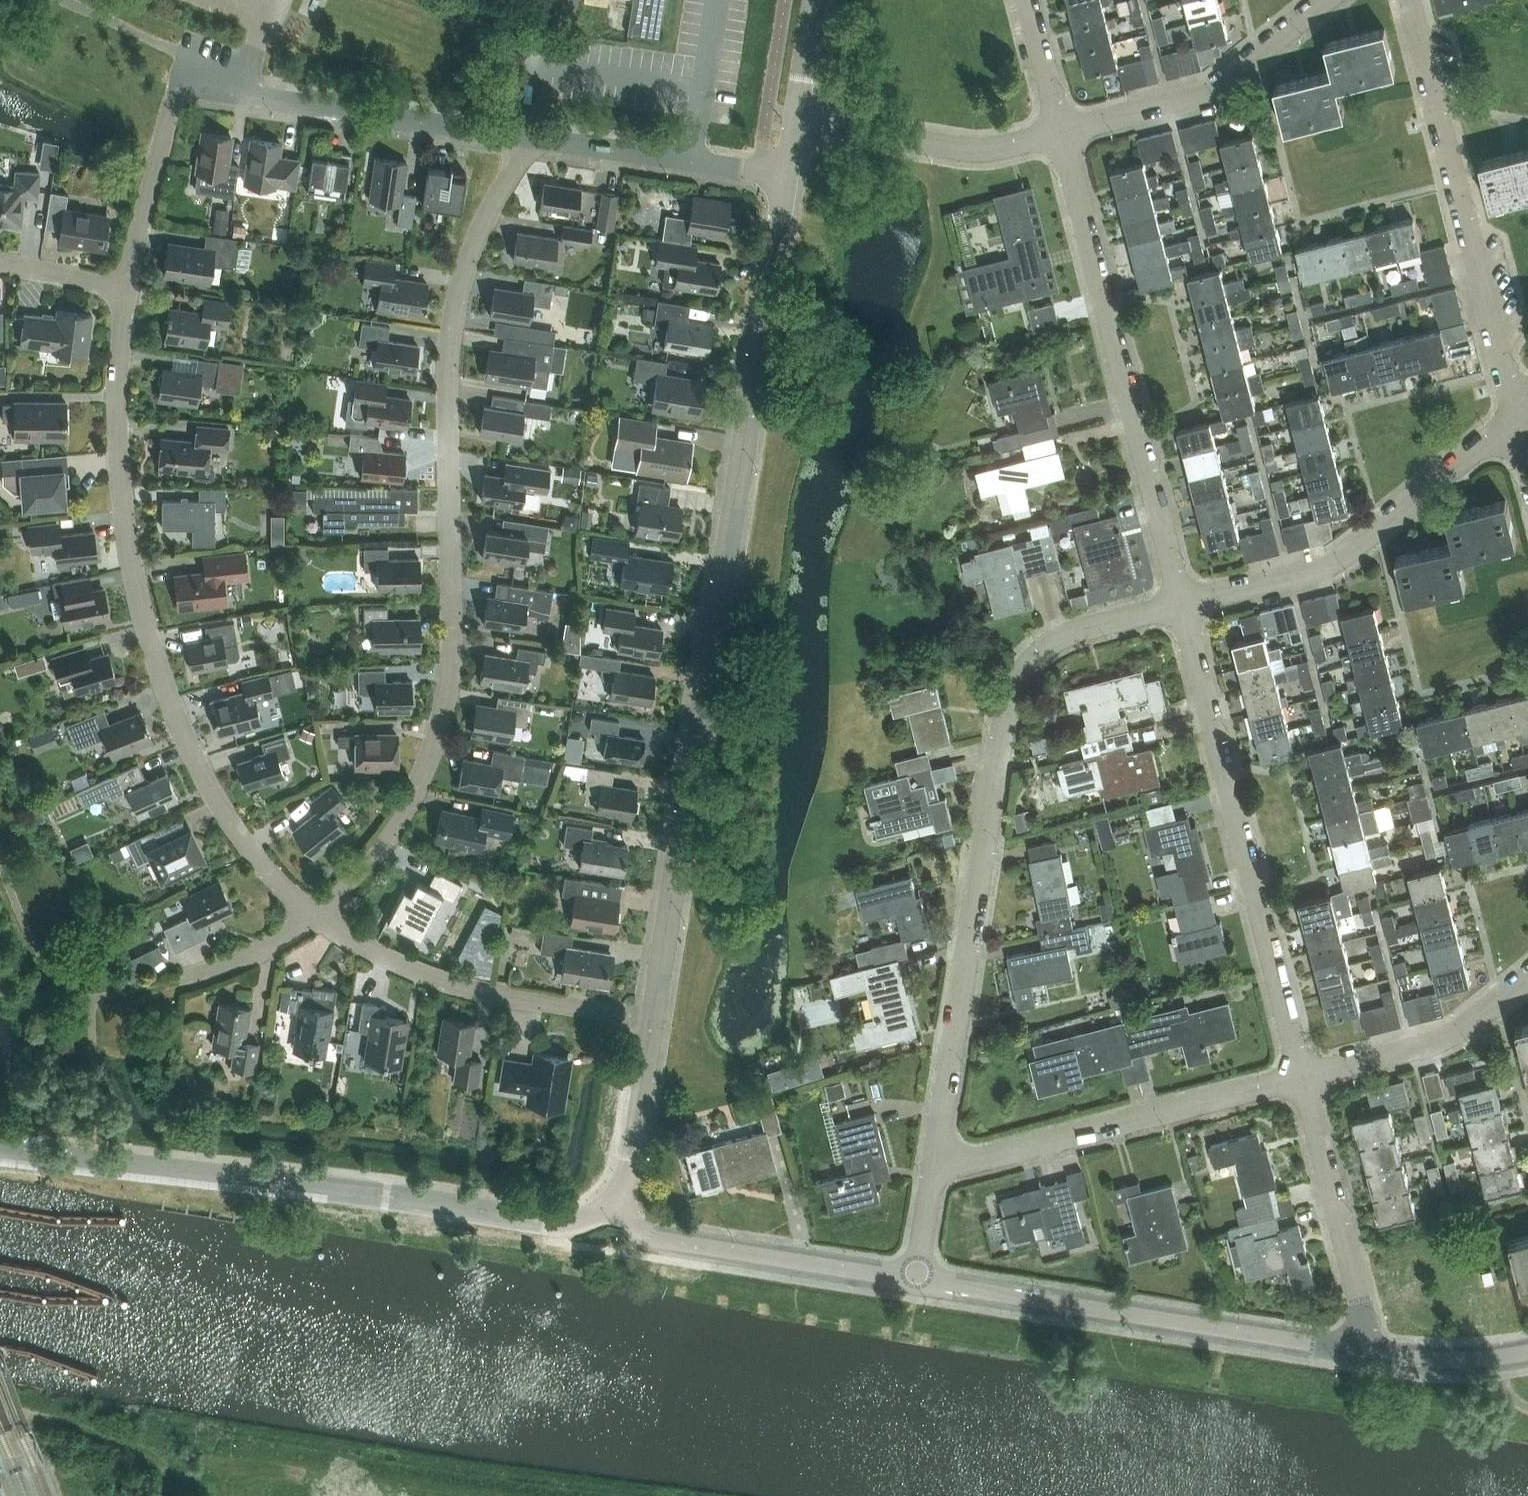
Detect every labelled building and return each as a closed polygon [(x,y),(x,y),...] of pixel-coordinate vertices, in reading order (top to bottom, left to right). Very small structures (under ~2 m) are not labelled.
[(631,18),(629,17),(629,18),(631,19),(629,30),(629,32),(627,31),(627,33),(628,33),(657,38),(658,37),(655,36),(657,30),(661,0),(634,0),(631,18)] [(1107,18),(1103,5),(1111,3),(1110,0),(1084,0),(1069,4),(1075,27),(1107,19),(1107,18)] [(1130,12),(1141,10),(1138,0),(1127,0),(1130,12)] [(1189,22),(1222,14),(1219,0),(1184,0),(1189,22)] [(1130,12),(1134,26),(1144,23),(1141,10),(1130,12)] [(1195,46),(1200,63),(1216,59),(1215,54),(1222,52),(1219,40),(1228,38),(1226,30),(1222,14),(1189,22),(1191,30),(1195,46)] [(1112,42),(1109,27),(1116,25),(1114,16),(1107,18),(1107,19),(1075,27),(1080,50),(1112,42)] [(1162,16),(1151,18),(1154,31),(1158,30),(1165,28),(1162,16)] [(1165,28),(1158,30),(1154,31),(1158,45),(1169,42),(1166,30),(1165,28)] [(1337,86),(1338,85),(1396,71),(1385,30),(1385,29),(1354,36),(1325,43),(1332,71),(1333,71),(1337,86)] [(1112,42),(1080,50),(1086,73),(1118,65),(1112,42)] [(1150,43),(1139,46),(1142,59),(1153,56),(1150,43)] [(1183,49),(1189,72),(1201,69),(1200,63),(1195,46),(1183,49)] [(1183,49),(1172,51),(1178,75),(1189,72),(1183,49)] [(1172,51),(1161,54),(1167,78),(1178,75),(1172,51)] [(1142,59),(1141,59),(1147,83),(1159,80),(1153,56),(1142,59)] [(1141,59),(1130,62),(1136,86),(1147,83),(1141,59)] [(1130,62),(1118,65),(1124,89),(1136,86),(1130,62)] [(273,73),(282,75),(285,65),(274,63),(273,73)] [(1345,113),(1338,85),(1337,86),(1333,71),(1332,71),(1304,78),(1274,86),(1285,128),(1345,113)] [(1215,119),(1203,122),(1209,145),(1221,142),(1215,119)] [(1209,145),(1203,122),(1192,125),(1198,148),(1209,145)] [(1192,125),(1180,128),(1186,151),(1198,148),(1192,125)] [(1172,130),(1161,133),(1167,156),(1168,155),(1168,156),(1178,153),(1172,130)] [(234,197),(239,165),(227,164),(231,136),(203,132),(197,171),(194,191),(214,194),(234,197)] [(1161,133),(1149,136),(1155,159),(1167,156),(1161,133)] [(1221,142),(1227,165),(1258,157),(1252,134),(1221,142)] [(1149,136),(1138,139),(1143,162),(1155,159),(1149,136)] [(295,187),(299,159),(279,156),(281,144),(251,139),(244,183),(274,187),(275,184),(295,187)] [(1527,194),(1527,149),(1509,153),(1480,161),(1490,204),(1527,194)] [(312,157),(307,190),(344,196),(351,154),(336,152),(335,160),(312,157)] [(1178,153),(1168,156),(1171,169),(1181,166),(1178,153)] [(411,227),(416,195),(402,193),(407,162),(375,157),(369,199),(400,204),(397,224),(411,227)] [(1227,165),(1230,179),(1215,182),(1218,193),(1233,189),(1264,180),(1258,157),(1227,165)] [(1189,162),(1192,174),(1202,172),(1199,159),(1189,162)] [(1149,185),(1150,185),(1159,183),(1157,173),(1147,176),(1143,162),(1112,170),(1118,193),(1149,185)] [(461,210),(466,173),(428,167),(423,204),(461,210)] [(39,172),(15,170),(14,184),(0,183),(0,223),(21,225),(24,195),(38,196),(39,172)] [(1195,187),(1205,185),(1202,172),(1192,174),(1195,187)] [(1233,189),(1236,202),(1222,206),(1225,216),(1239,212),(1270,204),(1264,180),(1233,189)] [(577,212),(581,188),(544,182),(540,206),(577,212)] [(1118,193),(1124,216),(1156,209),(1170,205),(1167,195),(1153,198),(1150,185),(1149,185),(1118,193)] [(1176,189),(1180,202),(1190,200),(1187,187),(1176,189)] [(101,247),(106,215),(65,209),(68,194),(51,191),(45,227),(61,229),(59,242),(77,245),(77,243),(101,247)] [(967,271),(976,306),(1051,287),(1045,266),(1037,268),(1034,256),(1042,254),(1026,191),(1000,198),(1015,259),(967,271)] [(613,228),(614,222),(618,194),(602,192),(598,220),(597,226),(613,228)] [(692,229),(724,234),(729,202),(693,197),(689,219),(666,215),(662,238),(690,242),(692,229)] [(1190,200),(1180,202),(1183,215),(1193,213),(1190,200)] [(1239,212),(1242,225),(1230,228),(1233,238),(1245,235),(1276,227),(1270,204),(1239,212)] [(1200,208),(1203,221),(1214,218),(1211,205),(1200,208)] [(1176,229),(1175,227),(1173,218),(1159,221),(1156,209),(1124,216),(1130,240),(1161,231),(1162,232),(1176,229)] [(1207,234),(1217,231),(1214,218),(1203,221),(1207,234)] [(1413,219),(1389,225),(1397,257),(1421,251),(1413,219)] [(214,220),(213,231),(226,233),(227,221),(214,220)] [(1366,230),(1374,262),(1397,257),(1389,225),(1366,230)] [(586,243),(588,230),(563,226),(561,239),(586,243)] [(1245,235),(1251,258),(1282,250),(1276,227),(1245,235)] [(245,230),(233,228),(232,236),(244,238),(245,230)] [(1366,230),(1343,236),(1351,268),(1374,262),(1366,230)] [(1191,248),(1188,238),(1165,244),(1162,232),(1161,231),(1130,240),(1135,263),(1167,254),(1167,255),(1191,249),(1191,248)] [(552,266),(557,238),(517,232),(513,259),(552,266)] [(1198,233),(1188,236),(1188,238),(1191,248),(1201,246),(1198,233)] [(238,246),(239,239),(205,234),(205,235),(206,235),(204,248),(169,242),(164,275),(209,282),(211,264),(234,267),(234,269),(235,269),(244,270),(248,267),(251,248),(238,246)] [(1343,236),(1320,242),(1328,274),(1351,268),(1343,236)] [(660,240),(656,264),(667,266),(664,284),(674,286),(715,293),(717,278),(718,278),(719,274),(718,274),(720,263),(687,258),(689,245),(660,240)] [(1296,248),(1304,280),(1328,274),(1320,242),(1296,248)] [(1421,251),(1424,262),(1447,256),(1444,245),(1421,251)] [(1191,249),(1194,262),(1205,259),(1201,246),(1191,248),(1191,249)] [(1212,254),(1215,267),(1226,265),(1222,252),(1212,254)] [(1167,254),(1135,263),(1142,286),(1173,278),(1190,274),(1187,264),(1171,269),(1167,255),(1167,254)] [(1424,262),(1427,274),(1450,268),(1447,256),(1424,262)] [(397,309),(422,313),(427,283),(392,278),(394,263),(366,259),(363,283),(380,286),(377,310),(397,313),(397,309)] [(1275,266),(1278,279),(1289,276),(1285,263),(1275,266)] [(1427,274),(1430,285),(1453,279),(1450,268),(1427,274)] [(1220,269),(1216,270),(1188,277),(1194,300),(1246,287),(1243,277),(1223,282),(1220,269)] [(1278,279),(1281,292),(1292,289),(1289,276),(1278,279)] [(1416,277),(1404,280),(1406,291),(1419,287),(1416,277)] [(522,291),(494,286),(490,315),(528,322),(531,304),(549,307),(553,283),(525,278),(522,291)] [(1404,280),(1391,284),(1393,294),(1406,291),(1404,280)] [(554,284),(553,292),(565,294),(567,286),(554,284)] [(1246,287),(1194,300),(1200,323),(1232,315),(1229,303),(1252,297),(1249,286),(1246,287)] [(1455,287),(1431,293),(1434,303),(1435,305),(1458,299),(1455,287)] [(1370,289),(1357,292),(1360,302),(1372,299),(1370,289)] [(1357,292),(1344,296),(1347,306),(1360,302),(1357,292)] [(1421,306),(1434,303),(1431,293),(1419,296),(1421,306)] [(226,326),(230,302),(204,298),(202,312),(170,307),(165,340),(205,346),(209,323),(226,326)] [(706,353),(710,323),(687,319),(690,304),(658,299),(656,309),(654,321),(654,325),(667,327),(664,346),(706,353)] [(1435,305),(1438,316),(1461,310),(1458,299),(1435,305)] [(1061,324),(1055,302),(1055,301),(1028,308),(1034,331),(1061,324)] [(1324,301),(1310,304),(1313,315),(1326,311),(1324,301)] [(1397,301),(1385,305),(1388,315),(1400,312),(1397,301)] [(1388,315),(1385,305),(1371,308),(1374,318),(1388,315)] [(645,319),(654,321),(656,309),(647,307),(645,319)] [(1287,312),(1290,324),(1300,322),(1297,309),(1287,312)] [(25,314),(21,344),(39,347),(52,348),(52,350),(87,355),(92,314),(57,310),(56,318),(25,314)] [(1441,328),(1464,322),(1461,310),(1438,316),(1441,328)] [(1351,313),(1339,316),(1341,326),(1354,323),(1351,313)] [(1232,315),(1200,323),(1206,346),(1253,334),(1251,324),(1235,328),(1232,315)] [(1339,316),(1326,320),(1328,330),(1341,326),(1339,316)] [(414,371),(418,345),(388,340),(390,326),(362,322),(359,345),(377,347),(374,365),(414,371)] [(1290,324),(1293,338),(1303,335),(1300,322),(1290,324)] [(1441,328),(1444,341),(1467,336),(1464,322),(1441,328)] [(1449,359),(1444,341),(1441,328),(1417,334),(1425,365),(1449,359)] [(1253,334),(1206,346),(1212,369),(1244,361),(1240,347),(1256,344),(1253,334)] [(1417,334),(1394,339),(1402,371),(1425,365),(1417,334)] [(547,388),(549,371),(553,346),(553,344),(504,336),(502,351),(493,350),(488,378),(547,388)] [(1371,345),(1358,348),(1355,337),(1344,339),(1347,351),(1348,351),(1356,383),(1379,377),(1371,345)] [(1394,339),(1371,345),(1379,377),(1402,371),(1394,339)] [(553,346),(549,371),(562,373),(566,348),(553,346)] [(1348,351),(1347,351),(1324,357),(1332,389),(1356,383),(1348,351)] [(1298,358),(1301,371),(1312,368),(1309,355),(1298,358)] [(696,415),(701,381),(664,375),(667,362),(637,357),(633,379),(659,383),(655,408),(696,415)] [(159,398),(197,403),(199,383),(241,389),(244,365),(197,358),(195,374),(163,369),(159,398)] [(1244,361),(1212,369),(1218,392),(1262,381),(1260,371),(1247,374),(1244,361)] [(1003,449),(1025,444),(1054,436),(1048,414),(1053,413),(1041,368),(991,380),(997,405),(1014,401),(1022,431),(1000,437),(1003,449)] [(1301,371),(1305,384),(1315,381),(1312,368),(1301,371)] [(357,378),(353,400),(348,399),(344,424),(366,427),(367,420),(407,426),(411,400),(411,399),(384,395),(386,382),(357,378)] [(1224,416),(1244,410),(1256,407),(1252,393),(1265,390),(1262,381),(1218,392),(1224,416)] [(1287,401),(1293,425),(1325,417),(1319,393),(1287,401)] [(525,400),(492,395),(490,407),(484,406),(480,432),(519,439),(523,414),(549,419),(551,404),(525,400)] [(66,438),(66,402),(15,402),(3,402),(3,420),(15,420),(15,438),(66,438)] [(1252,411),(1256,424),(1266,421),(1263,408),(1252,411)] [(284,414),(272,413),(272,424),(284,424),(284,414)] [(616,446),(613,465),(638,469),(686,476),(691,443),(652,437),(654,423),(621,417),(616,446)] [(1293,425),(1299,447),(1299,448),(1331,440),(1325,417),(1293,425)] [(313,419),(304,419),(304,429),(314,429),(313,419)] [(1178,430),(1184,454),(1216,445),(1209,422),(1178,430)] [(1237,426),(1240,439),(1250,436),(1247,424),(1237,426)] [(195,478),(210,479),(213,477),(214,469),(211,465),(207,465),(209,446),(227,448),(229,428),(197,425),(195,441),(162,438),(159,467),(193,471),(192,474),(195,478)] [(402,481),(405,453),(377,450),(378,436),(350,434),(349,448),(364,449),(361,477),(402,481)] [(1057,451),(1055,440),(1054,436),(1025,444),(1029,459),(977,472),(983,494),(1008,488),(1014,510),(1031,505),(1026,485),(1066,475),(1060,450),(1057,451)] [(1240,439),(1243,452),(1254,449),(1250,436),(1240,439)] [(1302,458),(1305,471),(1337,463),(1331,440),(1299,448),(1299,447),(1284,451),(1287,461),(1302,458)] [(1261,445),(1264,457),(1275,454),(1272,442),(1261,445)] [(1184,454),(1190,476),(1222,468),(1216,445),(1184,454)] [(1003,449),(1000,450),(1002,456),(1011,453),(1010,448),(1003,449)] [(1264,457),(1268,471),(1278,468),(1275,454),(1264,457)] [(66,455),(1,460),(3,482),(14,491),(23,490),(25,505),(64,502),(62,477),(66,473),(64,456),(67,456),(66,455)] [(504,462),(502,476),(485,473),(481,499),(521,506),(524,488),(546,491),(549,469),(504,462)] [(1305,471),(1311,494),(1343,486),(1337,463),(1305,471)] [(570,467),(569,481),(579,482),(581,468),(570,467)] [(1190,476),(1196,500),(1228,491),(1222,468),(1190,476)] [(1249,473),(1252,485),(1262,482),(1259,470),(1249,473)] [(586,484),(596,485),(598,475),(588,473),(586,484)] [(1273,491),(1276,503),(1287,501),(1284,488),(1281,477),(1270,480),(1273,491)] [(1252,485),(1255,498),(1265,496),(1262,482),(1252,485)] [(676,537),(681,508),(667,506),(670,488),(639,483),(637,502),(641,502),(636,530),(676,537)] [(1312,544),(1323,541),(1332,535),(1328,515),(1349,510),(1343,486),(1311,494),(1297,497),(1300,508),(1314,504),(1317,518),(1306,521),(1312,544)] [(199,499),(162,499),(162,528),(192,528),(192,544),(215,544),(215,509),(225,509),(225,487),(199,487),(199,499)] [(417,510),(417,487),(390,487),(390,495),(314,495),(314,510),(323,510),(323,530),(344,530),(344,523),(357,523),(358,515),(397,516),(397,510),(417,510)] [(287,488),(287,501),(306,501),(306,488),(287,488)] [(1196,500),(1202,523),(1234,514),(1228,491),(1196,500)] [(1457,556),(1516,542),(1506,500),(1476,507),(1447,515),(1454,543),(1457,556)] [(1276,503),(1279,517),(1290,514),(1287,501),(1276,503)] [(1133,575),(1119,518),(1119,516),(1101,520),(1097,505),(1066,513),(1066,516),(1050,521),(1053,533),(1080,526),(1095,584),(1133,575)] [(1234,514),(1202,523),(1208,546),(1240,538),(1234,514)] [(577,517),(571,516),(565,521),(564,527),(576,529),(577,517)] [(1261,518),(1264,531),(1274,528),(1271,516),(1261,518)] [(57,521),(29,524),(30,539),(32,552),(38,551),(56,549),(58,563),(97,558),(94,531),(58,535),(57,521)] [(544,551),(546,540),(549,525),(519,521),(517,534),(487,529),(482,557),(523,563),(525,548),(544,551)] [(1299,547),(1312,544),(1306,521),(1293,524),(1299,547)] [(1299,547),(1293,524),(1282,527),(1288,550),(1299,547)] [(1262,532),(1268,556),(1280,552),(1274,528),(1264,531),(1262,532)] [(1256,559),(1268,556),(1262,532),(1250,535),(1256,559)] [(986,575),(991,573),(998,598),(993,599),(997,614),(1034,605),(1027,575),(1025,570),(1019,571),(1018,566),(1031,563),(1034,574),(1050,569),(1047,559),(1058,556),(1052,533),(972,554),(973,559),(964,562),(968,579),(986,575)] [(1250,535),(1240,538),(1246,562),(1256,559),(1250,535)] [(272,536),(272,544),(284,544),(284,536),(272,536)] [(668,590),(672,561),(626,554),(628,542),(593,536),(590,555),(624,560),(620,584),(668,590)] [(967,540),(969,548),(980,546),(978,537),(967,540)] [(1464,585),(1457,556),(1454,543),(1425,550),(1397,557),(1407,599),(1464,585)] [(288,547),(288,557),(302,558),(306,553),(307,548),(288,547)] [(419,589),(419,559),(418,557),(388,558),(388,547),(364,547),(364,571),(379,570),(379,589),(419,589)] [(244,552),(204,556),(206,572),(179,575),(182,607),(226,602),(223,579),(247,577),(244,552)] [(53,583),(56,599),(50,600),(53,618),(64,616),(66,625),(106,617),(101,589),(92,591),(89,575),(53,583)] [(488,596),(483,623),(522,629),(525,613),(549,617),(553,590),(507,583),(500,582),(496,582),(494,597),(488,596)] [(41,585),(13,589),(15,598),(42,595),(41,585)] [(1337,592),(1336,592),(1325,595),(1331,618),(1343,615),(1337,592)] [(1325,595),(1313,598),(1319,621),(1320,621),(1331,618),(1325,595)] [(1308,624),(1319,621),(1313,598),(1302,601),(1308,624)] [(1294,603),(1283,606),(1289,629),(1300,626),(1294,603)] [(377,649),(416,648),(416,618),(388,618),(387,606),(363,607),(364,628),(377,628),(377,649)] [(1271,609),(1277,632),(1289,629),(1283,606),(1272,609),(1271,609)] [(657,655),(662,628),(632,623),(634,611),(606,607),(603,629),(620,632),(618,649),(657,655)] [(1349,639),(1380,631),(1374,607),(1343,615),(1349,639)] [(1260,612),(1266,635),(1277,632),(1271,609),(1260,612)] [(1280,646),(1269,649),(1266,635),(1260,612),(1241,617),(1247,640),(1234,643),(1239,666),(1272,658),(1282,656),(1280,646)] [(251,613),(241,614),(243,624),(252,622),(251,613)] [(237,643),(238,643),(234,621),(205,627),(207,639),(188,642),(192,668),(227,662),(226,660),(240,658),(237,643)] [(1300,626),(1289,629),(1293,643),(1304,640),(1300,626)] [(1349,639),(1352,653),(1341,656),(1344,665),(1355,662),(1386,654),(1380,631),(1349,639)] [(1310,635),(1314,648),(1324,645),(1321,632),(1310,635)] [(580,638),(564,635),(562,649),(578,651),(580,638)] [(1317,661),(1328,658),(1324,645),(1314,648),(1317,661)] [(535,673),(537,661),(544,662),(546,650),(518,646),(516,657),(485,653),(481,681),(524,688),(526,671),(535,673)] [(570,651),(552,648),(551,658),(568,661),(570,651)] [(78,692),(116,680),(108,652),(79,661),(75,650),(52,657),(58,676),(72,672),(78,692)] [(650,703),(654,675),(619,670),(620,658),(580,652),(579,664),(602,667),(600,678),(613,679),(610,697),(650,703)] [(47,666),(43,654),(31,658),(35,670),(47,666)] [(1392,677),(1386,654),(1355,662),(1358,676),(1346,679),(1349,688),(1360,685),(1392,677)] [(1282,656),(1272,658),(1275,672),(1286,669),(1282,656)] [(1272,658),(1239,666),(1245,690),(1278,682),(1288,679),(1286,669),(1275,672),(1272,658)] [(1309,660),(1298,663),(1299,666),(1301,675),(1301,676),(1312,673),(1309,660)] [(1299,666),(1286,669),(1288,679),(1301,675),(1299,666)] [(376,709),(411,708),(411,680),(385,681),(385,669),(358,669),(359,692),(376,691),(376,709)] [(1129,730),(1125,714),(1121,715),(1118,705),(1148,698),(1151,710),(1166,706),(1159,678),(1145,681),(1142,670),(1066,689),(1072,710),(1083,707),(1088,724),(1084,725),(1088,740),(1089,741),(1129,730)] [(255,699),(273,695),(268,673),(242,680),(245,692),(210,701),(219,734),(261,724),(255,699)] [(1301,676),(1304,688),(1315,686),(1312,673),(1301,676)] [(1398,700),(1392,677),(1360,685),(1364,698),(1351,701),(1354,711),(1366,708),(1398,700)] [(1336,691),(1333,678),(1322,681),(1325,694),(1336,691)] [(922,748),(950,742),(936,682),(900,691),(900,690),(888,693),(889,696),(890,695),(894,714),(913,710),(922,748)] [(1286,695),(1281,696),(1278,682),(1245,690),(1251,713),(1283,705),(1283,704),(1288,703),(1286,695)] [(1325,694),(1328,707),(1339,704),(1336,691),(1325,694)] [(1511,698),(1518,729),(1521,741),(1527,739),(1527,693),(1511,698)] [(526,725),(530,700),(504,696),(502,709),(477,705),(473,732),(510,738),(512,723),(526,725)] [(1506,741),(1504,733),(1518,729),(1511,698),(1488,703),(1496,735),(1495,735),(1497,743),(1506,741)] [(1404,724),(1398,700),(1366,708),(1370,722),(1357,725),(1360,735),(1404,724)] [(1472,741),(1475,752),(1486,750),(1483,738),(1495,735),(1496,735),(1488,703),(1465,709),(1473,741),(1472,741)] [(1283,705),(1251,713),(1257,736),(1289,728),(1283,705)] [(1309,708),(1313,722),(1323,719),(1320,706),(1309,708)] [(113,755),(152,740),(141,712),(110,724),(104,709),(67,724),(76,748),(105,736),(113,755)] [(1465,709),(1442,715),(1450,746),(1472,741),(1473,741),(1465,709)] [(577,722),(581,719),(582,715),(574,714),(573,722),(577,722)] [(1418,721),(1426,752),(1450,746),(1442,715),(1418,721)] [(640,762),(644,738),(617,734),(619,721),(592,717),(589,730),(595,731),(594,739),(606,741),(603,756),(640,762)] [(1313,722),(1316,735),(1327,732),(1323,719),(1313,722)] [(1334,727),(1337,741),(1348,738),(1344,725),(1334,727)] [(49,728),(31,734),(36,747),(54,740),(49,728)] [(1289,728),(1257,736),(1263,759),(1295,751),(1289,728)] [(303,729),(299,738),(309,742),(313,733),(303,729)] [(1152,748),(1135,753),(1129,730),(1089,741),(1088,740),(1081,742),(1085,758),(1062,764),(1065,779),(1064,780),(1066,790),(1099,782),(1102,796),(1160,781),(1152,748)] [(566,755),(582,759),(588,735),(571,731),(566,755)] [(238,762),(246,788),(283,776),(278,759),(291,755),(284,735),(261,742),(265,753),(238,762)] [(356,765),(397,765),(397,735),(338,735),(338,745),(355,745),(356,765)] [(1397,738),(1400,751),(1410,749),(1407,736),(1397,738)] [(1046,737),(1031,740),(1035,753),(1049,749),(1046,737)] [(1324,737),(1311,741),(1313,749),(1326,746),(1324,737)] [(1313,749),(1310,750),(1316,773),(1364,761),(1364,760),(1362,752),(1346,756),(1342,742),(1326,746),(1313,749)] [(520,779),(525,755),(493,749),(491,763),(463,758),(458,786),(497,793),(501,775),(520,779)] [(1400,751),(1403,764),(1413,762),(1410,749),(1400,751)] [(1367,751),(1362,752),(1364,760),(1371,758),(1370,754),(1367,751)] [(898,759),(901,774),(933,766),(929,752),(898,759)] [(1525,754),(1512,757),(1515,767),(1527,764),(1525,754)] [(1384,755),(1364,760),(1364,761),(1316,773),(1322,796),(1354,787),(1351,774),(1366,770),(1366,769),(1386,764),(1384,755)] [(1492,762),(1479,766),(1481,775),(1494,772),(1492,762)] [(135,764),(109,775),(76,790),(83,805),(102,797),(121,803),(122,803),(135,808),(139,816),(178,798),(166,772),(147,781),(142,779),(135,764)] [(632,816),(636,788),(612,784),(614,770),(588,766),(584,791),(599,793),(597,810),(632,816)] [(899,776),(865,784),(873,816),(870,817),(871,821),(874,820),(878,836),(935,822),(937,829),(954,825),(946,796),(929,800),(925,783),(936,780),(933,768),(933,766),(901,774),(899,774),(899,776)] [(1479,766),(1466,769),(1468,779),(1481,775),(1479,766)] [(1445,774),(1433,777),(1435,787),(1448,784),(1445,774)] [(1509,788),(1522,785),(1520,774),(1506,778),(1509,788)] [(1509,788),(1506,778),(1493,781),(1496,792),(1509,788)] [(1408,795),(1408,798),(1427,793),(1424,780),(1408,784),(1411,794),(1408,795)] [(313,855),(346,829),(334,813),(346,803),(331,785),(312,800),(319,810),(294,830),(313,855)] [(1463,800),(1476,797),(1473,786),(1460,789),(1463,800)] [(1371,797),(1358,800),(1354,787),(1322,796),(1328,819),(1374,807),(1371,797)] [(1160,788),(1147,792),(1149,803),(1162,799),(1160,788)] [(1463,800),(1460,789),(1447,793),(1450,803),(1463,800)] [(1417,820),(1433,816),(1427,793),(1408,798),(1412,811),(1415,811),(1417,820)] [(507,836),(513,813),(482,806),(482,807),(483,807),(481,817),(442,808),(435,839),(480,850),(484,831),(507,836)] [(1379,830),(1376,817),(1374,807),(1328,819),(1333,842),(1366,834),(1366,833),(1379,830)] [(1527,843),(1527,809),(1515,812),(1523,844),(1527,843)] [(40,810),(27,816),(31,825),(44,820),(40,810)] [(1023,812),(1014,814),(1018,832),(1028,829),(1027,828),(1024,813),(1023,812)] [(1500,850),(1523,844),(1515,812),(1492,818),(1500,850)] [(1110,815),(1095,819),(1100,836),(1114,832),(1110,815)] [(1151,825),(1146,827),(1150,845),(1152,854),(1174,849),(1179,870),(1159,875),(1164,894),(1173,892),(1175,903),(1196,898),(1211,894),(1210,893),(1208,883),(1207,878),(1209,877),(1208,872),(1198,832),(1192,834),(1187,816),(1176,819),(1151,825)] [(1492,818),(1469,824),(1477,856),(1500,850),(1492,818)] [(162,877),(203,858),(189,828),(175,835),(169,821),(125,842),(137,866),(153,858),(162,877)] [(623,873),(627,845),(591,839),(593,827),(567,823),(563,844),(583,847),(580,867),(623,873)] [(1477,856),(1469,824),(1446,830),(1454,861),(1477,856)] [(1420,831),(1423,843),(1434,841),(1430,828),(1420,831)] [(946,844),(956,842),(954,837),(953,832),(944,834),(946,844)] [(1339,865),(1390,852),(1388,842),(1370,847),(1366,834),(1333,842),(1339,865)] [(1423,843),(1427,855),(1437,853),(1434,841),(1423,843)] [(120,847),(109,852),(113,861),(124,856),(120,847)] [(1393,862),(1390,852),(1339,865),(1345,889),(1378,880),(1375,867),(1393,862)] [(1062,854),(1031,859),(1042,918),(1038,919),(1040,931),(1048,930),(1049,934),(1058,933),(1057,930),(1073,927),(1070,913),(1073,912),(1062,854)] [(1409,874),(1415,897),(1446,889),(1440,866),(1409,874)] [(453,901),(462,884),(436,870),(428,886),(417,880),(411,892),(404,888),(387,919),(421,936),(443,895),(453,901)] [(561,895),(575,897),(571,921),(614,928),(618,901),(613,901),(615,884),(564,876),(561,895)] [(904,939),(914,936),(930,932),(921,896),(917,897),(911,876),(857,889),(865,920),(897,912),(904,939)] [(205,921),(232,908),(219,881),(183,898),(191,915),(164,928),(175,951),(205,937),(208,927),(205,921)] [(1374,883),(1377,897),(1388,894),(1384,881),(1374,883)] [(492,889),(486,901),(498,908),(505,896),(492,889)] [(1446,889),(1415,897),(1421,920),(1452,912),(1446,889)] [(1338,917),(1353,913),(1347,890),(1299,902),(1305,926),(1338,917)] [(1182,931),(1172,933),(1179,962),(1227,950),(1220,921),(1217,922),(1213,905),(1211,896),(1211,894),(1196,898),(1175,903),(1182,931)] [(1358,899),(1361,911),(1372,908),(1369,896),(1358,899)] [(1112,900),(1098,903),(1102,920),(1116,917),(1112,900)] [(1361,911),(1365,925),(1376,922),(1372,908),(1361,911)] [(472,974),(489,977),(500,914),(483,911),(472,974)] [(1421,920),(1421,921),(1426,943),(1458,935),(1452,912),(1421,920)] [(1382,917),(1386,929),(1396,926),(1393,914),(1382,917)] [(1305,926),(1311,948),(1343,940),(1338,917),(1305,926)] [(1044,949),(1008,956),(1014,987),(1018,1008),(1035,1005),(1031,984),(1073,976),(1067,948),(1075,946),(1076,953),(1093,949),(1091,942),(1089,942),(1086,926),(1073,929),(1073,927),(1057,930),(1058,933),(1049,934),(1048,930),(1040,931),(1040,932),(1042,938),(1044,949)] [(1389,943),(1400,940),(1396,926),(1386,929),(1389,943)] [(605,985),(610,952),(570,946),(572,934),(544,929),(540,951),(568,955),(565,979),(605,985)] [(1464,958),(1458,935),(1426,943),(1432,966),(1464,958)] [(896,959),(899,958),(908,956),(904,939),(871,947),(876,964),(896,959)] [(1311,948),(1317,971),(1349,963),(1343,940),(1311,948)] [(1370,945),(1373,957),(1384,954),(1381,942),(1370,945)] [(158,946),(147,951),(152,962),(163,957),(158,946)] [(1371,957),(1369,949),(1358,952),(1360,960),(1371,957)] [(1373,957),(1377,971),(1387,968),(1384,954),(1373,957)] [(1432,966),(1438,990),(1470,982),(1464,958),(1432,966)] [(896,959),(876,964),(834,974),(838,991),(869,984),(878,1019),(856,1025),(861,1044),(881,1039),(881,1041),(898,1037),(897,1035),(914,1031),(908,1009),(910,1009),(910,1008),(904,1009),(901,997),(907,996),(907,995),(905,995),(899,973),(896,959)] [(1394,963),(1397,975),(1408,972),(1405,960),(1394,963)] [(1317,971),(1323,994),(1355,986),(1349,963),(1317,971)] [(512,974),(511,978),(513,982),(517,983),(521,981),(522,976),(520,972),(516,971),(512,974)] [(1401,989),(1411,986),(1408,972),(1397,975),(1401,989)] [(312,986),(312,989),(291,986),(290,994),(288,1009),(300,1011),(294,1046),(308,1048),(307,1051),(325,1054),(330,1025),(331,1025),(333,1009),(336,989),(312,986)] [(1329,1018),(1361,1009),(1355,986),(1323,994),(1329,1018)] [(258,987),(253,1010),(262,1012),(267,989),(258,987)] [(1382,992),(1385,1003),(1395,1001),(1392,989),(1382,992)] [(1432,1016),(1443,1013),(1444,1013),(1438,990),(1427,993),(1432,1016)] [(282,992),(280,1008),(288,1009),(290,994),(282,992)] [(1124,992),(1112,995),(1115,1006),(1127,1004),(1124,992)] [(1432,1016),(1427,993),(1415,996),(1421,1019),(1432,1016)] [(1421,1019),(1415,996),(1403,999),(1409,1022),(1421,1019)] [(400,1066),(408,1019),(384,1015),(386,1005),(363,1001),(358,1030),(370,1031),(366,1059),(383,1061),(383,1063),(400,1066)] [(1384,1003),(1390,1027),(1401,1025),(1395,1001),(1385,1003),(1384,1003)] [(1132,1052),(1144,1049),(1145,1051),(1146,1051),(1186,1041),(1191,1061),(1188,1061),(1189,1062),(1210,1057),(1206,1043),(1236,1035),(1235,1030),(1228,1004),(1230,1004),(1230,1002),(1180,1015),(1178,1008),(1136,1019),(1132,1004),(1119,1007),(1123,1023),(1122,1023),(1130,1053),(1132,1052)] [(255,1070),(259,1043),(245,1041),(250,1008),(219,1003),(212,1045),(234,1048),(232,1066),(255,1070)] [(1374,1006),(1379,1030),(1390,1027),(1384,1003),(1374,1006)] [(1361,1009),(1367,1033),(1379,1030),(1373,1006),(1361,1009)] [(478,1083),(482,1060),(469,1058),(475,1022),(443,1017),(438,1053),(458,1056),(454,1080),(478,1083)] [(1084,1075),(1122,1065),(1135,1061),(1132,1052),(1130,1053),(1122,1023),(1037,1045),(1040,1058),(1033,1060),(1041,1094),(1086,1082),(1084,1075)] [(1517,1028),(1517,1027),(1516,1027),(1527,1071),(1527,1025),(1517,1028)] [(568,1058),(537,1053),(535,1068),(529,1067),(530,1064),(506,1060),(502,1086),(532,1090),(531,1096),(561,1101),(568,1058)] [(818,1060),(768,1074),(772,1088),(822,1074),(818,1060)] [(1451,1120),(1467,1116),(1503,1107),(1502,1106),(1495,1081),(1496,1081),(1496,1080),(1478,1085),(1474,1068),(1446,1075),(1450,1093),(1460,1090),(1464,1105),(1448,1110),(1451,1120)] [(1423,1074),(1429,1099),(1445,1094),(1439,1070),(1423,1074)] [(1404,1079),(1392,1082),(1367,1088),(1367,1089),(1368,1089),(1373,1112),(1354,1117),(1354,1119),(1354,1118),(1361,1143),(1360,1143),(1360,1144),(1396,1135),(1389,1109),(1410,1104),(1410,1103),(1409,1103),(1404,1080),(1404,1079)] [(843,1080),(826,1084),(829,1099),(846,1095),(843,1080)] [(771,1092),(754,1096),(755,1097),(764,1131),(765,1131),(766,1135),(781,1131),(771,1092)] [(1503,1107),(1467,1116),(1473,1142),(1509,1132),(1508,1132),(1502,1107),(1503,1107)] [(1433,1112),(1436,1124),(1444,1122),(1441,1110),(1433,1112)] [(874,1112),(835,1122),(848,1173),(822,1180),(830,1212),(831,1211),(830,1207),(849,1202),(850,1207),(880,1199),(873,1168),(888,1164),(887,1161),(887,1162),(878,1127),(878,1125),(876,1125),(873,1115),(875,1115),(874,1112)] [(1415,1116),(1418,1129),(1426,1127),(1423,1114),(1415,1116)] [(1439,1137),(1447,1135),(1444,1122),(1436,1124),(1439,1137)] [(1418,1129),(1421,1141),(1430,1139),(1426,1127),(1418,1129)] [(731,1140),(680,1154),(684,1153),(690,1152),(693,1161),(692,1161),(693,1166),(694,1166),(700,1189),(701,1192),(721,1186),(720,1181),(734,1178),(736,1182),(776,1172),(766,1135),(765,1131),(764,1131),(741,1137),(731,1140)] [(1476,1152),(1480,1168),(1516,1158),(1515,1157),(1509,1133),(1510,1133),(1509,1132),(1473,1142),(1458,1146),(1460,1156),(1476,1152)] [(1259,1133),(1211,1145),(1216,1165),(1236,1160),(1248,1206),(1238,1209),(1241,1223),(1274,1215),(1271,1199),(1268,1200),(1264,1187),(1276,1184),(1268,1151),(1263,1152),(1259,1133)] [(1366,1169),(1367,1170),(1402,1161),(1396,1135),(1360,1144),(1360,1145),(1361,1145),(1367,1169),(1366,1169)] [(1201,1167),(1197,1153),(1189,1156),(1193,1169),(1201,1167)] [(1489,1202),(1505,1198),(1503,1190),(1522,1185),(1522,1184),(1521,1184),(1515,1159),(1516,1159),(1516,1158),(1480,1168),(1486,1193),(1486,1194),(1487,1194),(1489,1202)] [(1373,1196),(1409,1187),(1402,1161),(1367,1170),(1367,1171),(1367,1170),(1374,1195),(1373,1196)] [(1446,1164),(1449,1176),(1457,1174),(1454,1162),(1446,1164)] [(1429,1168),(1432,1181),(1440,1178),(1437,1166),(1429,1168)] [(1452,1188),(1460,1186),(1457,1174),(1449,1176),(1452,1188)] [(1432,1181),(1435,1193),(1443,1191),(1440,1178),(1432,1181)] [(1081,1228),(1068,1179),(1041,1187),(1042,1191),(1001,1201),(1012,1243),(1036,1236),(1033,1225),(1043,1223),(1047,1238),(1064,1234),(1067,1247),(1087,1241),(1083,1228),(1081,1228)] [(1139,1181),(1127,1185),(1111,1189),(1115,1202),(1128,1199),(1136,1232),(1123,1236),(1130,1261),(1188,1246),(1172,1184),(1142,1191),(1139,1181)] [(1380,1223),(1416,1213),(1416,1212),(1415,1212),(1409,1187),(1373,1196),(1373,1197),(1374,1196),(1380,1221),(1380,1223)] [(1234,1265),(1243,1263),(1246,1278),(1289,1267),(1294,1286),(1313,1281),(1307,1259),(1309,1258),(1308,1255),(1306,1256),(1304,1245),(1302,1237),(1302,1238),(1299,1225),(1280,1230),(1276,1216),(1228,1228),(1231,1239),(1236,1237),(1238,1243),(1229,1245),(1234,1265)] [(1510,1241),(1510,1239),(1508,1239),(1520,1283),(1521,1283),(1521,1281),(1527,1279),(1527,1236),(1510,1241)] [(8,1354),(6,1345),(0,1344),(0,1360),(3,1360),(6,1356),(8,1354)] [(4,1479),(0,1480),(0,1495),(10,1495),(4,1479)]
